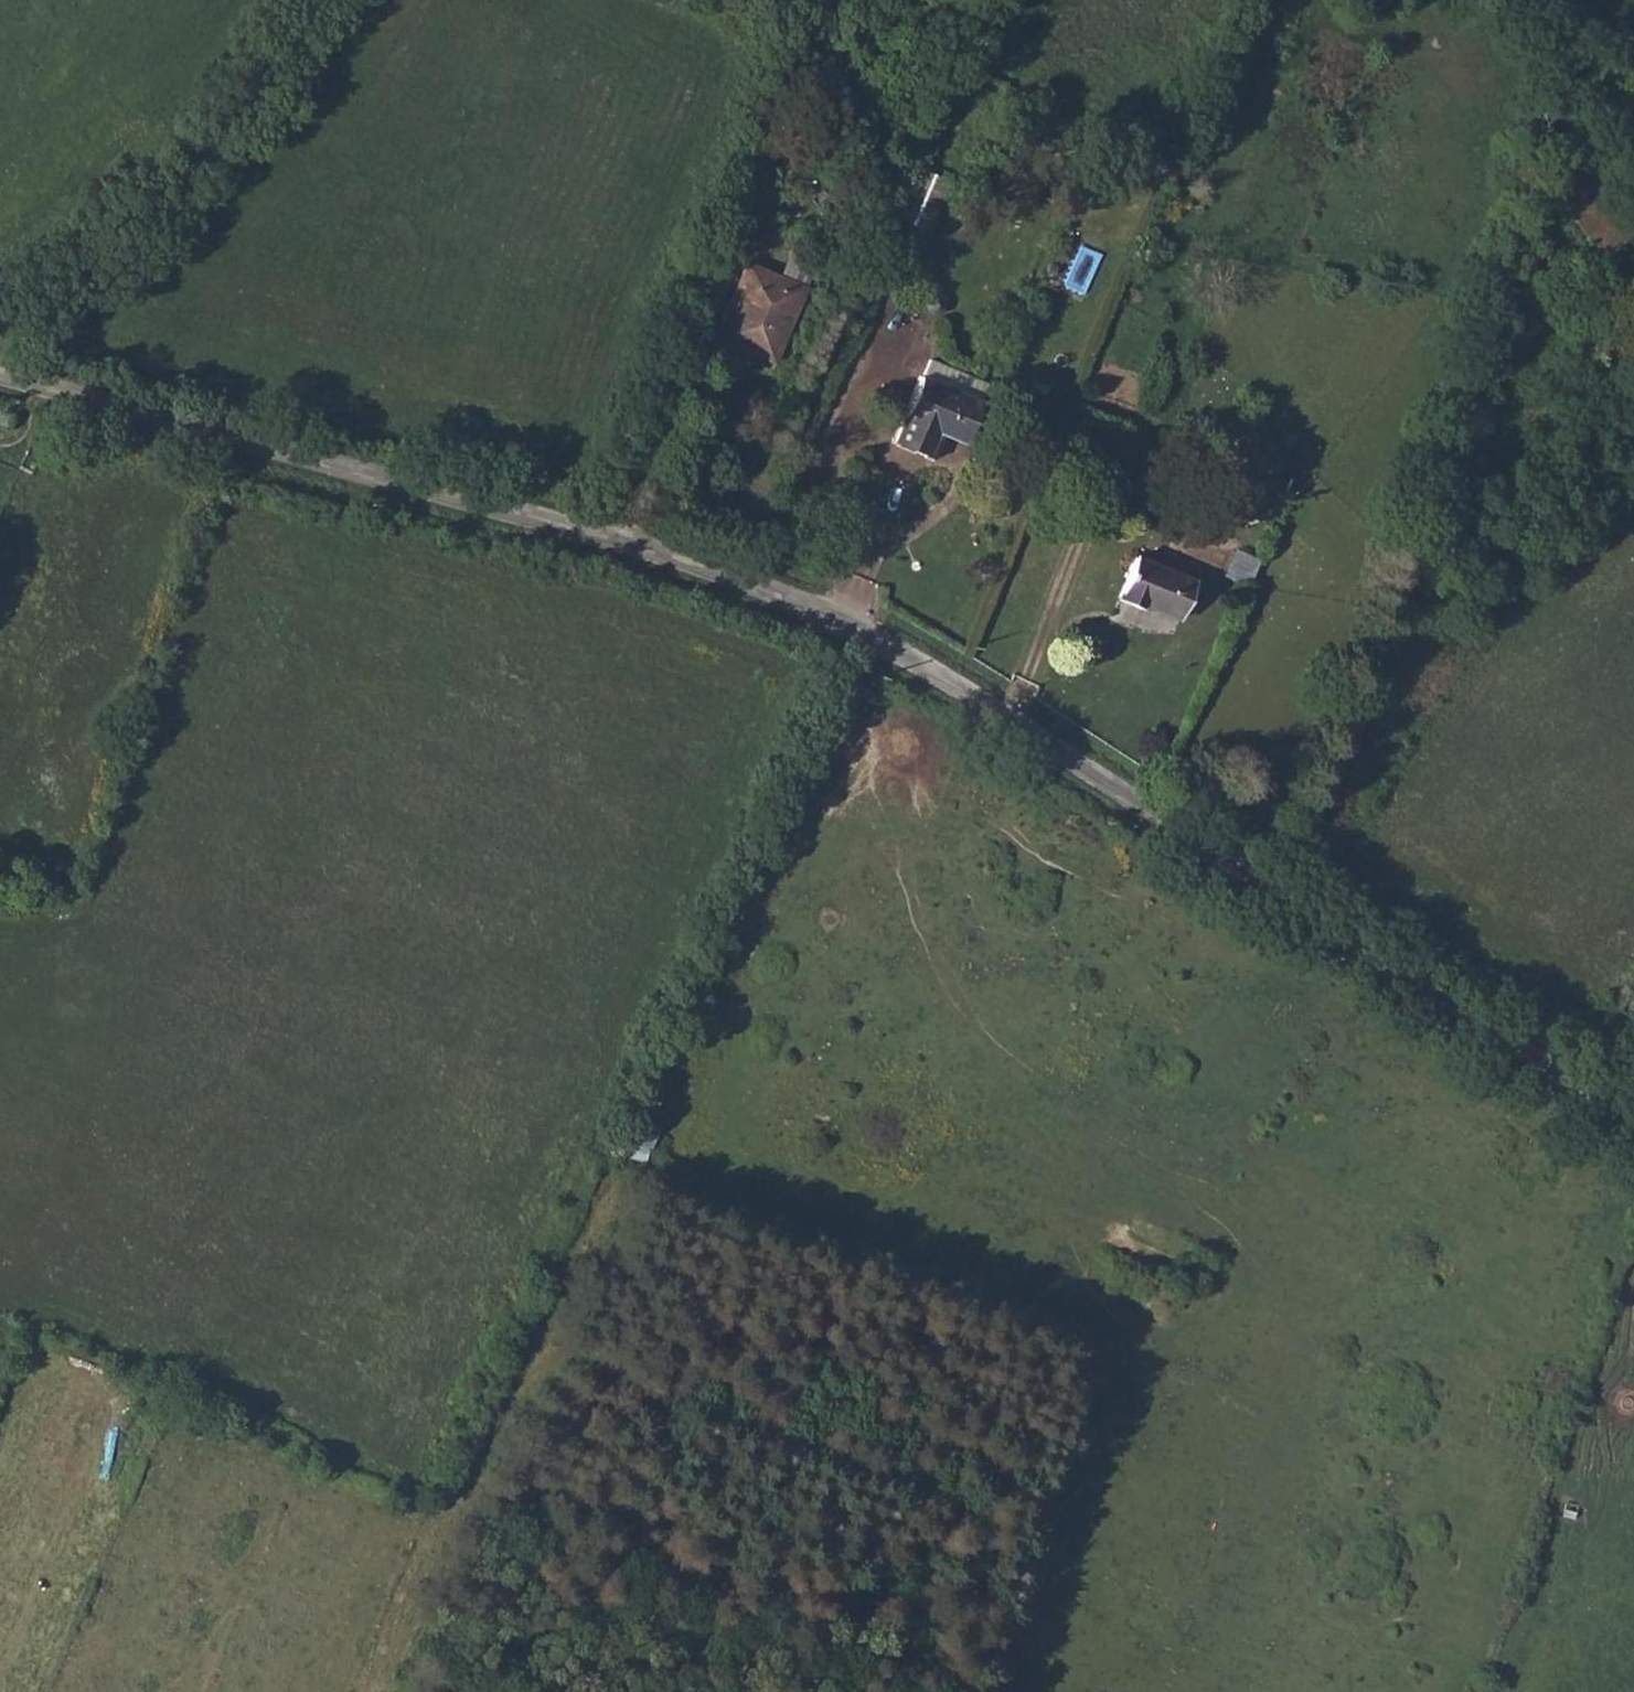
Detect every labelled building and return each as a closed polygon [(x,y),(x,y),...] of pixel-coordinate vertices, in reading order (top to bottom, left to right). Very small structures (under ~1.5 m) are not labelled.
[(897,206),(916,215),(935,173),(915,165),(897,206)] [(932,219),(949,181),(937,175),(919,213),(932,219)] [(741,259),(710,333),(764,358),(796,283),(741,259)] [(897,417),(955,444),(974,403),(915,375),(897,417)] [(1235,553),(1224,580),(1245,589),(1256,562),(1235,553)] [(1131,560),(1113,603),(1138,614),(1141,607),(1177,621),(1192,584),(1131,560)]
